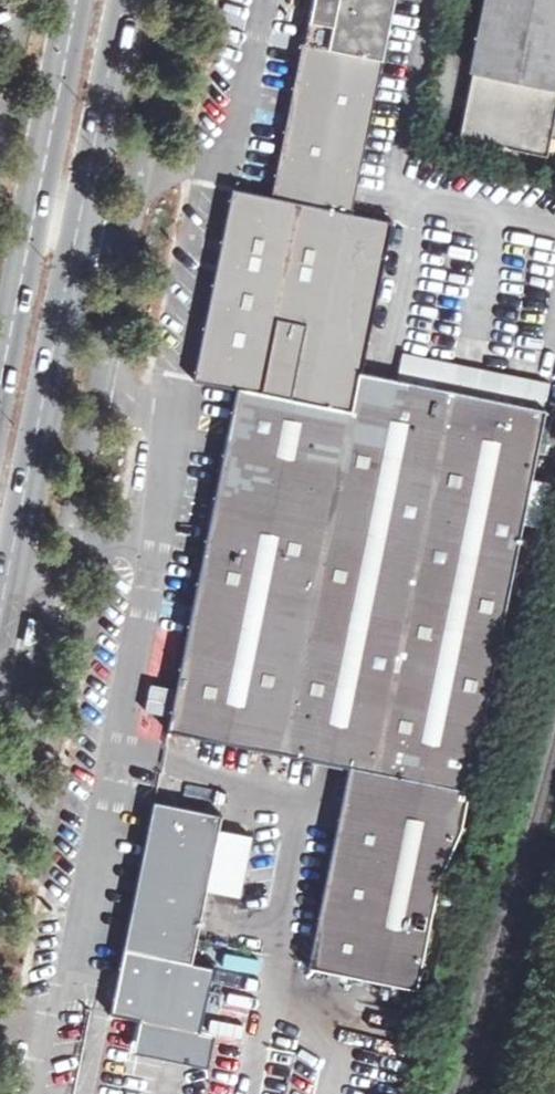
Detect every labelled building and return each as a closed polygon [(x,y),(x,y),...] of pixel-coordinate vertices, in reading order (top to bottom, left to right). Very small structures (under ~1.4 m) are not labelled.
[(309,969),(417,990),(439,877),(462,827),(470,791),(547,410),(545,409),(550,383),(405,352),(399,379),(363,372),(369,342),(395,218),(355,212),(395,0),(313,0),(275,197),(234,189),(195,379),(239,388),(170,729),(350,766),(334,846),(309,969)] [(460,138),(547,156),(554,118),(554,0),(488,0),(460,138)] [(35,642),(40,615),(31,613),(26,640),(35,642)] [(130,924),(125,949),(156,955),(192,962),(207,888),(222,815),(155,801),(130,924)]
